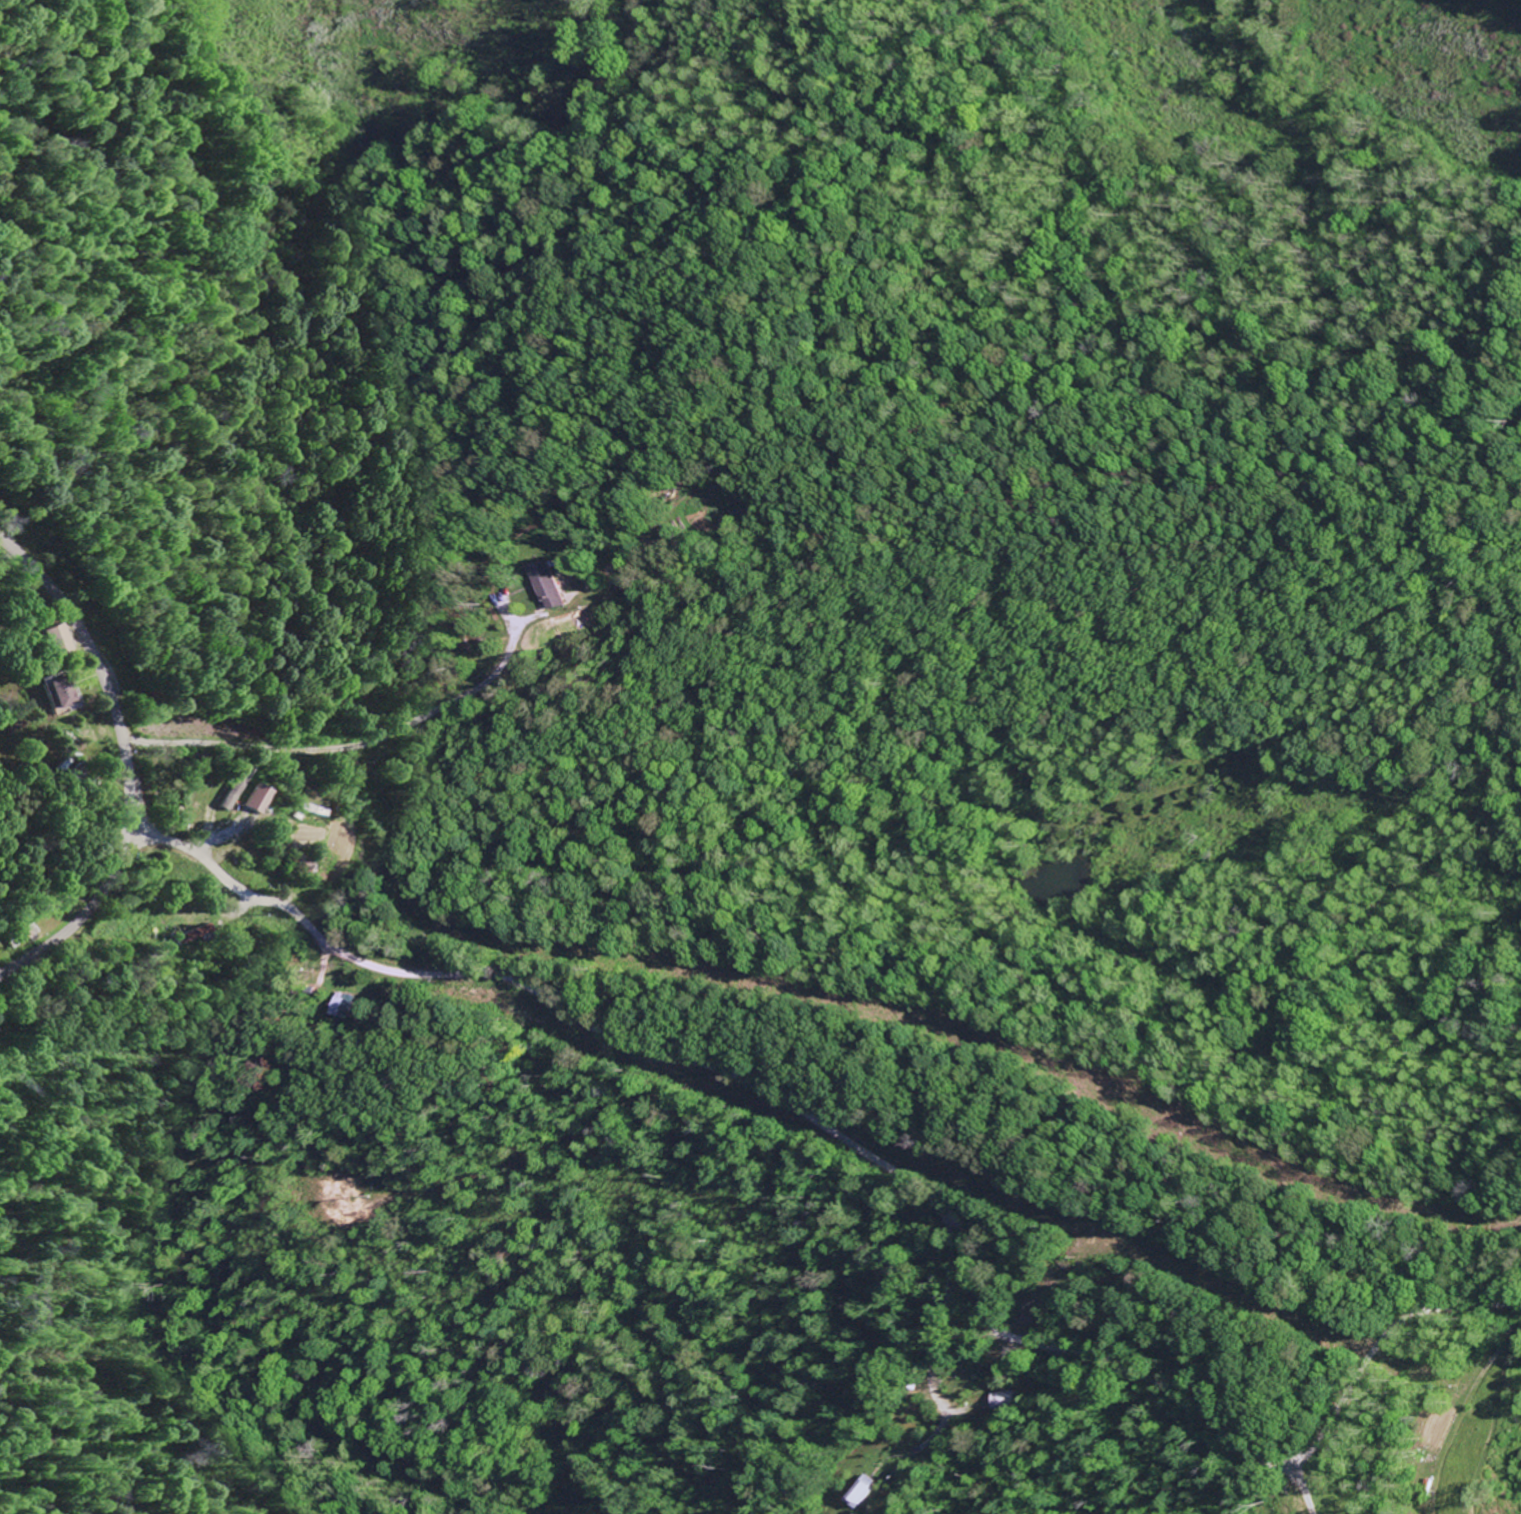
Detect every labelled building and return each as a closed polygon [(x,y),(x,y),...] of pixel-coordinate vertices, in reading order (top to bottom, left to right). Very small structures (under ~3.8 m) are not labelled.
[(548,613),(567,608),(556,562),(537,567),(548,613)] [(42,631),(54,661),(69,655),(58,625),(42,631)] [(44,685),(54,712),(73,704),(62,677),(44,685)] [(217,804),(227,808),(243,773),(236,771),(232,780),(228,778),(217,804)] [(256,817),(267,794),(250,786),(239,809),(256,817)] [(332,1018),(351,1021),(355,997),(335,994),(332,1018)] [(845,1503),(859,1511),(875,1482),(862,1475),(845,1503)]
